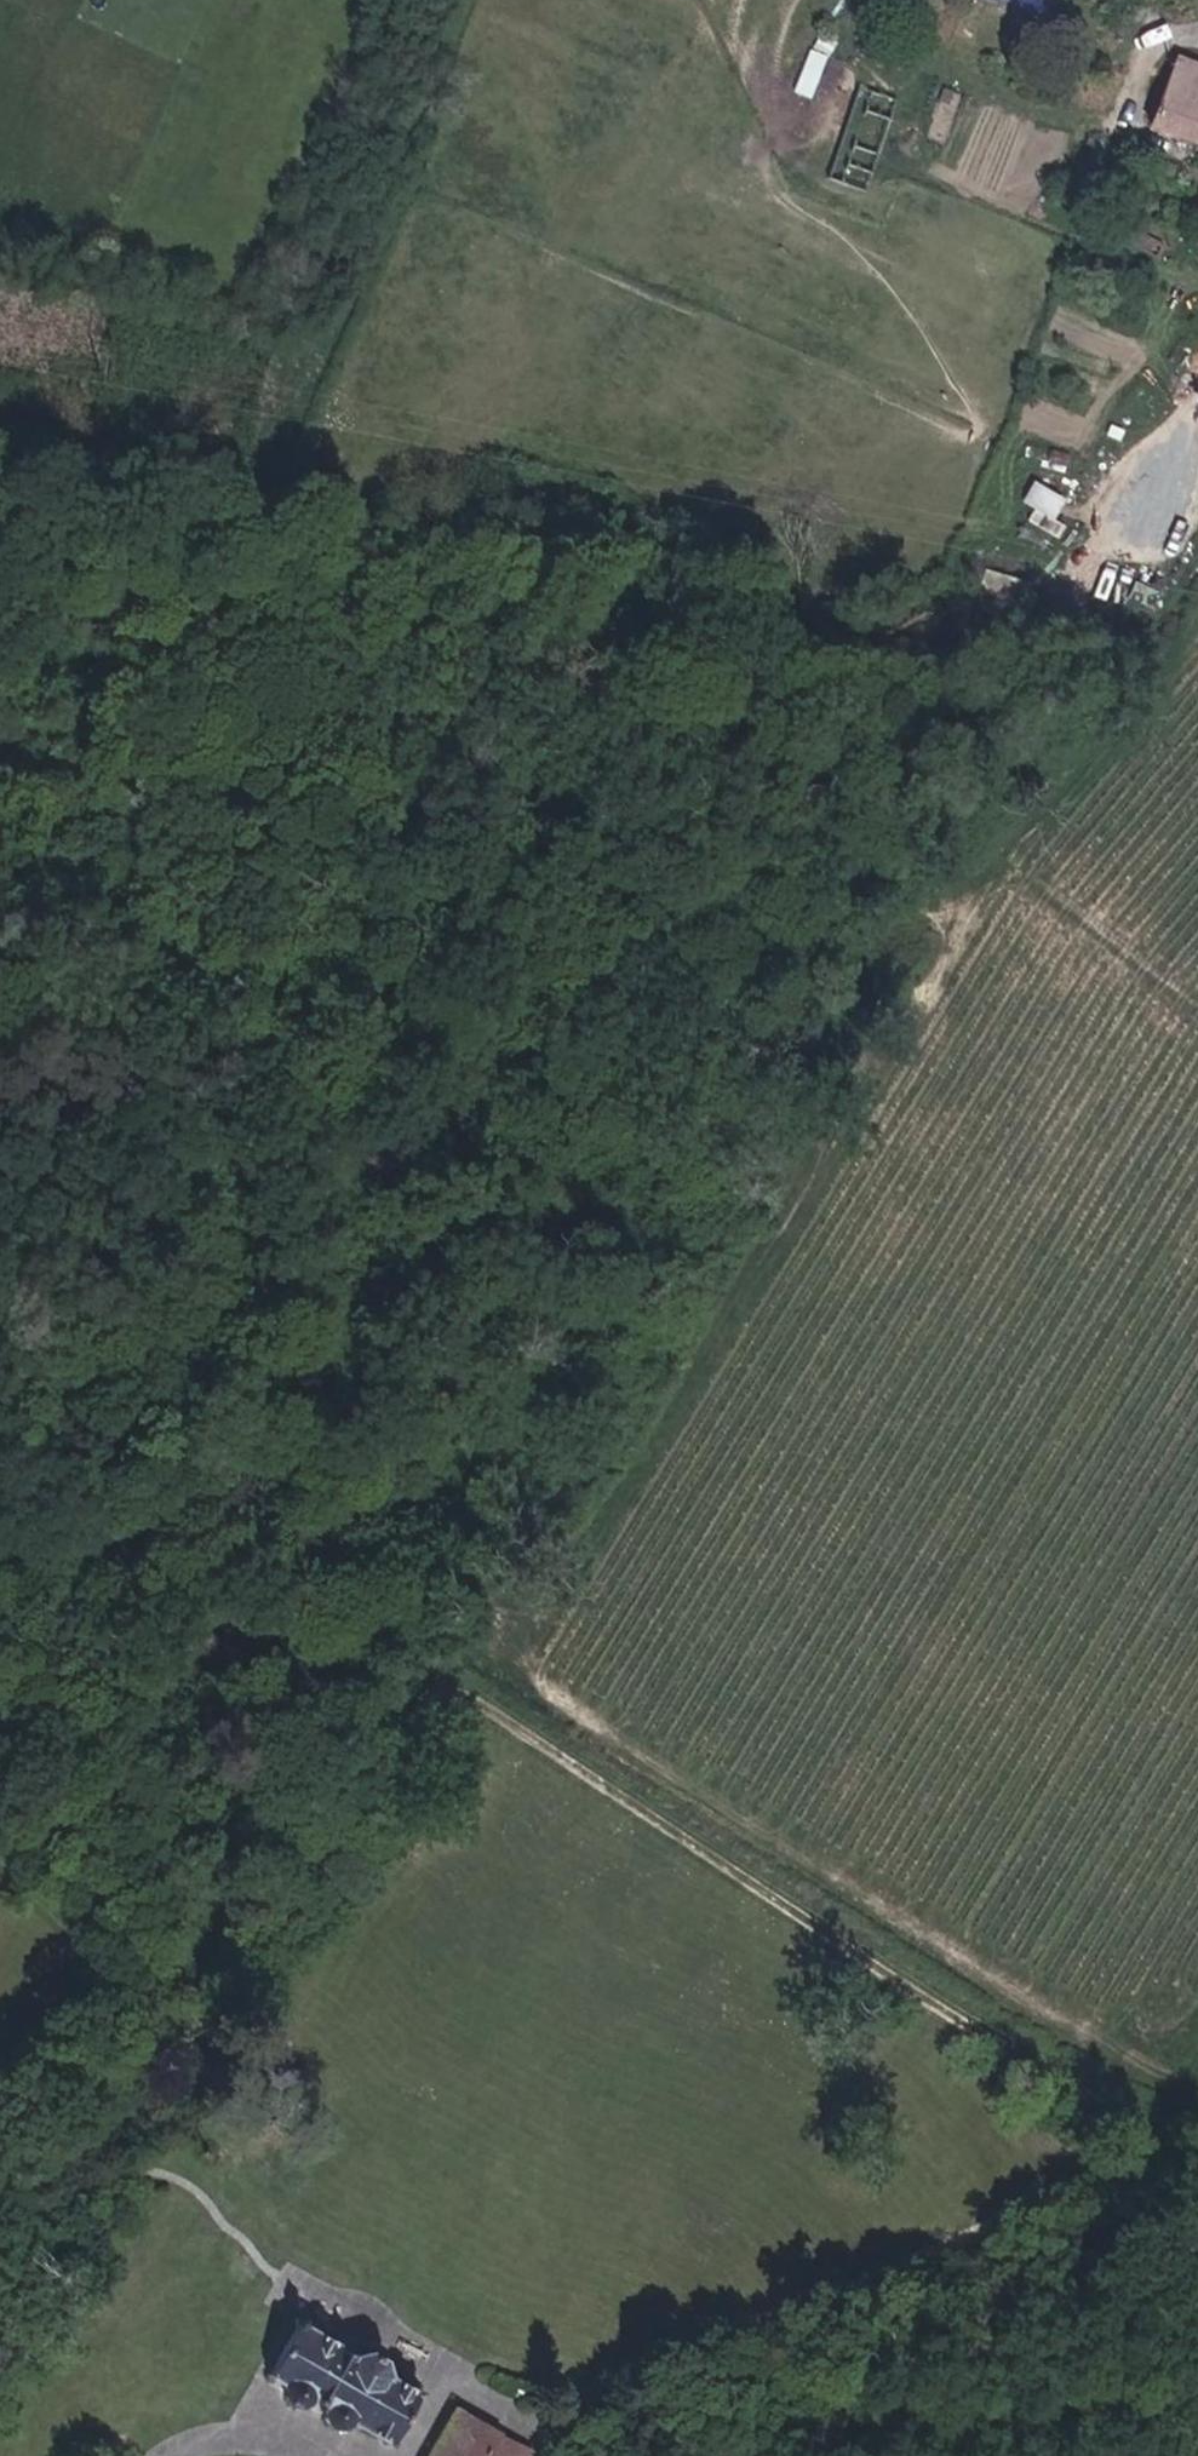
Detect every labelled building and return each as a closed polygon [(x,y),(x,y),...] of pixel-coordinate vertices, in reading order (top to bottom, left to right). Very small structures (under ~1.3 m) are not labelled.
[(1193,50),(1187,61),(1186,61),(1149,123),(1197,153),(1197,53),(1193,50)] [(1058,515),(1067,498),(1036,482),(1027,499),(1058,515)] [(359,2359),(305,2324),(272,2381),(289,2391),(289,2403),(301,2411),(312,2402),(328,2411),(326,2424),(341,2433),(351,2426),(396,2450),(426,2395),(394,2378),(395,2366),(368,2352),(359,2359)] [(506,2440),(459,2414),(437,2455),(498,2455),(506,2440)] [(498,2455),(533,2455),(506,2440),(498,2455)]
